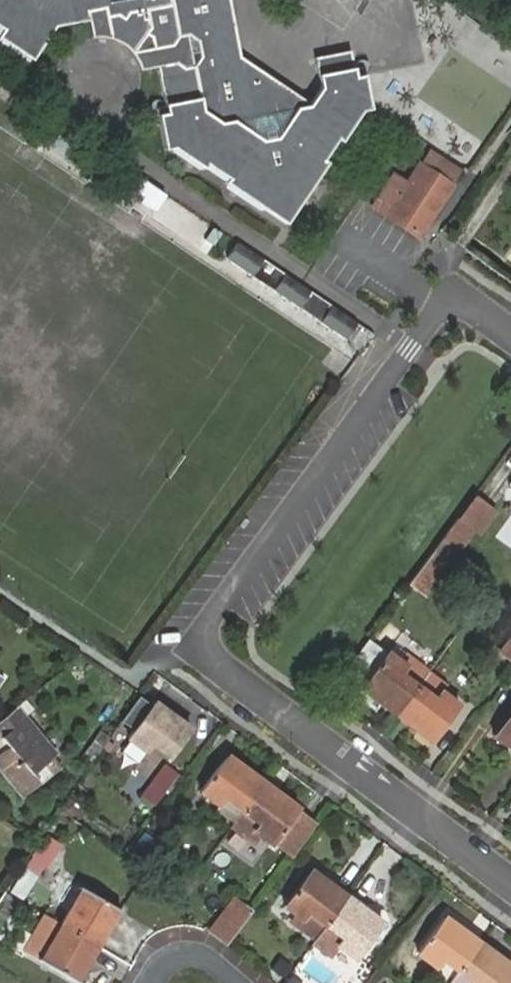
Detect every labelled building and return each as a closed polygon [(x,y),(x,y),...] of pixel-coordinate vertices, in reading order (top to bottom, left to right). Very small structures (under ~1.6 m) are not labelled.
[(2,31),(0,35),(0,40),(32,63),(56,29),(90,23),(88,13),(98,11),(107,10),(107,17),(119,16),(119,19),(122,18),(123,30),(129,39),(151,36),(153,45),(161,44),(163,53),(165,63),(157,65),(164,112),(157,113),(163,150),(170,148),(202,170),(207,164),(228,179),(223,186),(286,230),(330,168),(324,164),(339,144),(343,146),(365,115),(374,114),(368,74),(357,77),(355,67),(316,73),(318,88),(306,104),(304,103),(290,105),(288,91),(232,52),(203,58),(196,52),(194,37),(200,29),(228,24),(224,0),(0,0),(0,29),(2,31)] [(88,13),(90,23),(93,41),(103,43),(108,44),(115,48),(123,52),(129,56),(132,60),(139,68),(157,65),(165,63),(163,53),(161,44),(153,45),(151,36),(129,39),(123,30),(122,18),(119,19),(119,16),(107,17),(107,10),(98,11),(88,13)] [(486,142),(510,103),(510,47),(467,19),(416,96),(486,142)] [(232,52),(228,24),(200,29),(194,37),(196,52),(203,58),(232,52)] [(367,65),(355,67),(357,77),(368,74),(367,65)] [(304,103),(288,91),(290,105),(304,103)] [(431,149),(420,165),(442,180),(453,164),(431,149)] [(442,180),(420,165),(387,214),(417,235),(461,170),(453,164),(442,180)] [(224,258),(345,341),(357,324),(299,284),(236,241),(224,258)] [(472,532),(456,520),(432,551),(448,563),(472,532)] [(432,551),(409,584),(425,595),(448,563),(432,551)] [(510,658),(510,638),(502,650),(510,658)] [(360,690),(396,717),(420,685),(403,673),(406,668),(403,666),(386,653),(360,690)] [(420,685),(429,673),(409,657),(403,666),(406,668),(403,673),(420,685)] [(420,685),(396,717),(432,744),(459,708),(439,693),(444,686),(429,673),(420,685)] [(133,730),(152,704),(139,695),(121,721),(133,730)] [(133,730),(128,737),(146,751),(151,744),(169,757),(189,730),(153,703),(152,704),(133,730)] [(16,709),(0,723),(0,740),(6,748),(0,753),(0,771),(22,797),(37,785),(31,776),(55,756),(16,709)] [(510,750),(510,711),(493,736),(510,750)] [(90,768),(104,747),(92,739),(78,760),(90,768)] [(240,814),(263,783),(227,756),(201,791),(219,805),(223,801),(240,814)] [(166,768),(154,787),(162,792),(175,774),(166,768)] [(299,811),(263,783),(240,814),(255,825),(251,831),(272,847),(299,811)] [(216,809),(233,823),(236,819),(240,814),(223,801),(219,805),(216,809)] [(240,814),(236,819),(251,831),(255,825),(240,814)] [(33,860),(11,892),(23,899),(40,872),(38,872),(42,865),(33,860)] [(324,929),(346,898),(310,872),(284,907),(303,922),(308,916),(324,929)] [(59,924),(81,888),(69,882),(49,918),(59,924)] [(59,924),(98,947),(119,911),(81,888),(59,924)] [(383,925),(346,898),(324,929),(317,938),(313,944),(328,955),(336,946),(357,961),(383,925)] [(226,946),(250,914),(232,900),(208,931),(226,946)] [(49,918),(44,915),(23,950),(77,982),(98,947),(59,924),(49,918)] [(317,938),(324,929),(308,916),(303,922),(304,929),(317,938)] [(459,974),(480,946),(442,918),(416,954),(436,970),(442,961),(459,974)] [(480,946),(459,974),(453,982),(510,982),(510,969),(480,946)]
